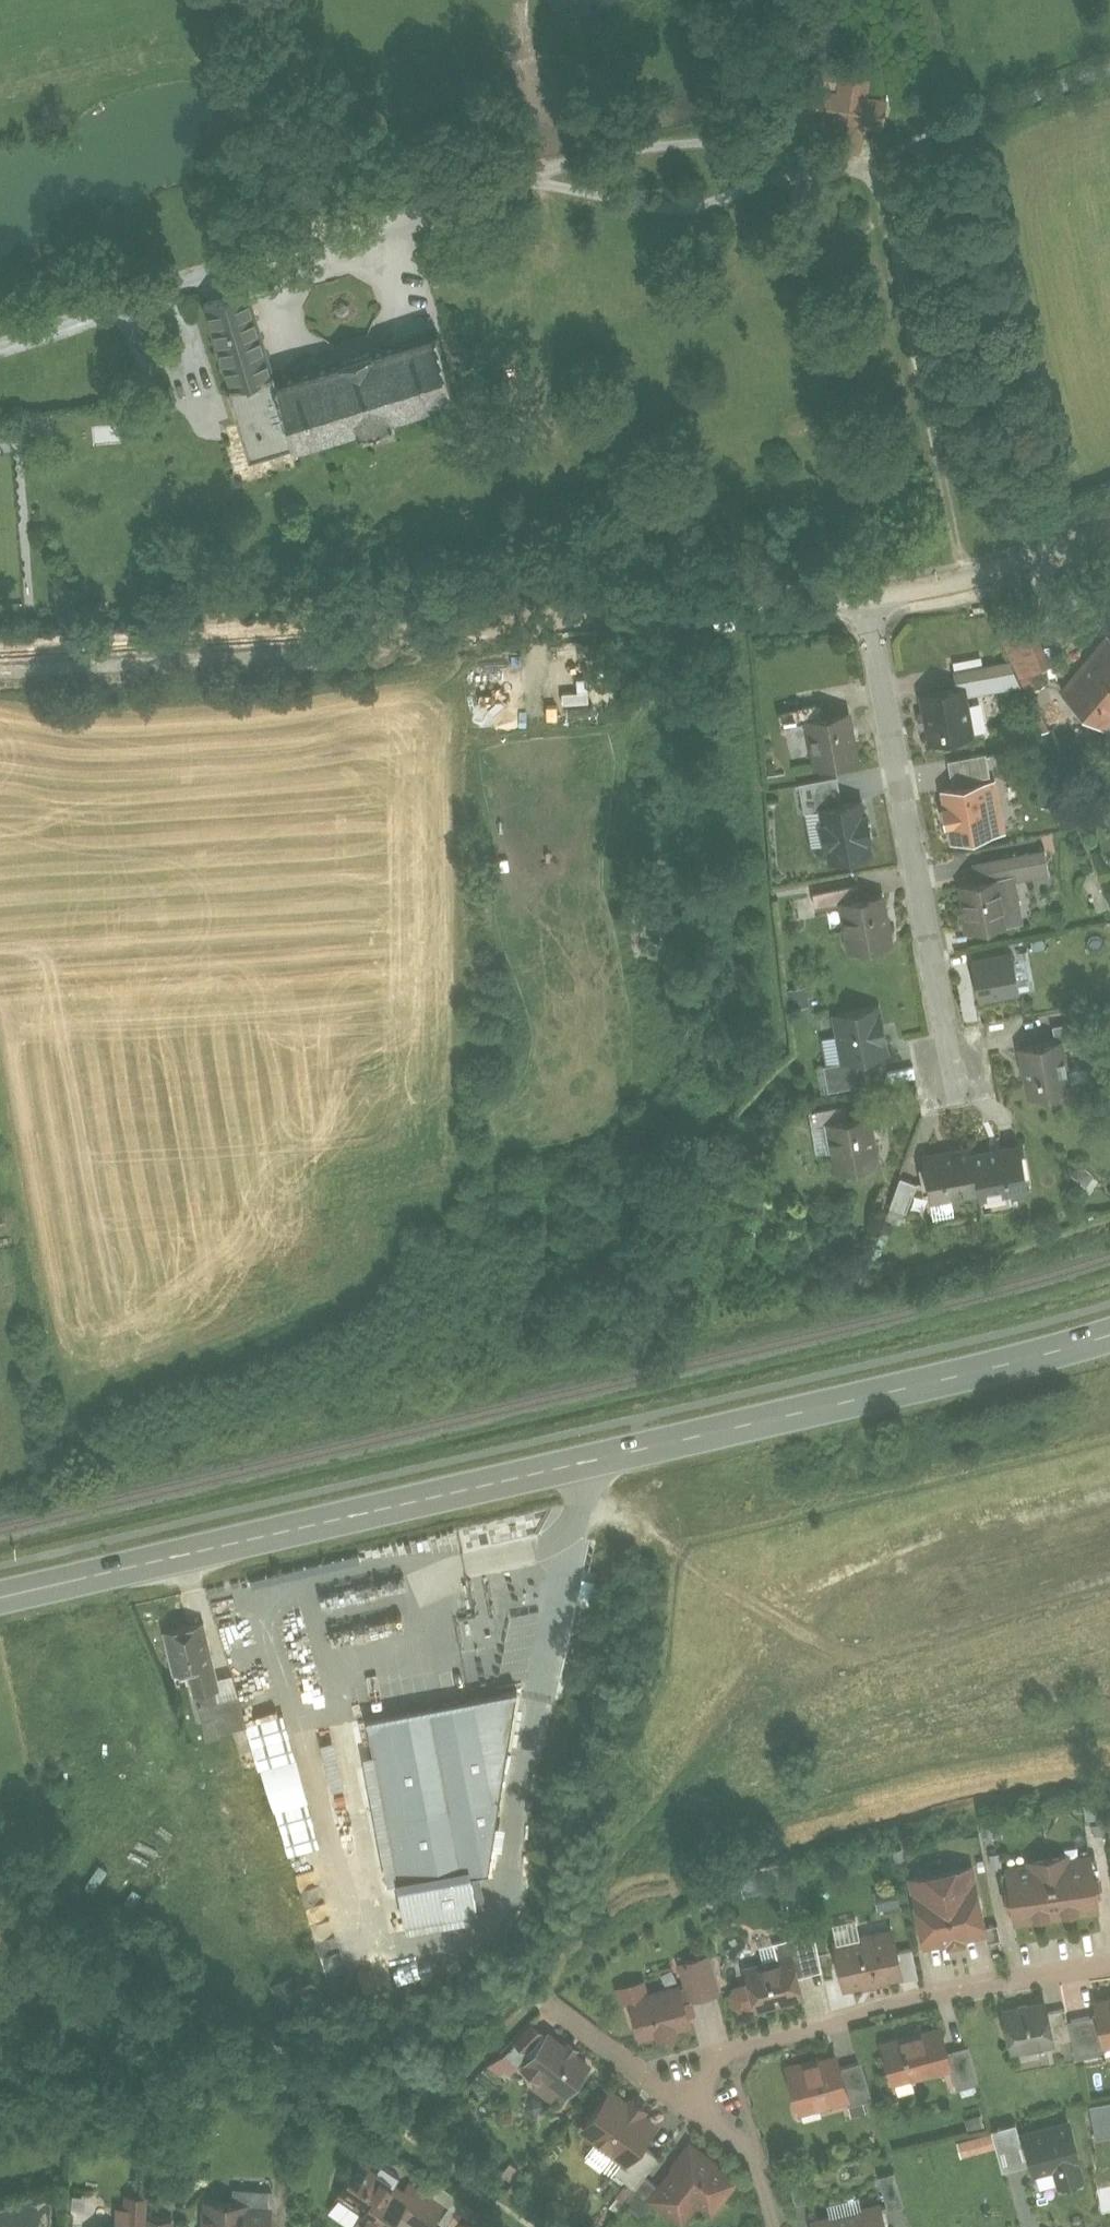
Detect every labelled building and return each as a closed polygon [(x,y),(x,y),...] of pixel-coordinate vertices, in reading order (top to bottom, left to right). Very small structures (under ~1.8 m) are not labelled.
[(838,91),(788,85),(785,115),(835,121),(833,140),(859,143),(862,123),(882,125),(885,99),(865,96),(868,79),(840,75),(838,91)] [(245,456),(295,439),(296,443),(356,424),(392,412),(454,392),(432,324),(274,376),(245,285),(195,301),(226,395),(245,456)] [(1030,622),(1002,633),(1021,680),(1049,669),(1030,622)] [(1100,725),(1109,713),(1109,643),(1100,635),(1056,691),(1100,725)] [(953,670),(955,685),(963,684),(965,695),(1013,687),(1008,661),(953,670)] [(955,685),(917,692),(926,742),(972,734),(965,695),(963,684),(955,685)] [(801,719),(823,715),(820,702),(778,709),(781,722),(801,719)] [(857,761),(849,711),(823,715),(801,719),(810,769),(857,761)] [(660,739),(650,738),(649,757),(659,758),(660,739)] [(1003,828),(994,778),(943,788),(952,837),(1003,828)] [(871,851),(861,799),(821,806),(831,858),(871,851)] [(969,862),(973,880),(1009,872),(1011,881),(1045,873),(1039,847),(969,862)] [(953,884),(964,934),(1020,922),(1011,881),(1009,872),(973,880),(953,884)] [(837,902),(860,898),(857,884),(810,892),(812,906),(837,902)] [(892,943),(883,894),(860,898),(837,902),(845,952),(892,943)] [(1013,952),(972,959),(979,1001),(1020,994),(1013,952)] [(887,1052),(878,1004),(830,1012),(838,1060),(860,1057),(887,1052)] [(1060,1036),(1062,1046),(1085,1042),(1081,1019),(1049,1025),(1051,1038),(1060,1036)] [(1051,1038),(1015,1045),(1025,1095),(1070,1086),(1067,1070),(1062,1046),(1060,1036),(1051,1038)] [(865,1084),(860,1057),(838,1060),(817,1064),(822,1091),(865,1084)] [(1086,1067),(1067,1070),(1070,1086),(1089,1083),(1086,1067)] [(877,1162),(867,1111),(846,1115),(843,1103),(807,1110),(815,1151),(827,1149),(831,1170),(877,1162)] [(969,1140),(920,1149),(930,1199),(975,1190),(976,1196),(1027,1186),(1018,1138),(970,1148),(969,1140)] [(912,1180),(897,1174),(883,1208),(898,1214),(912,1180)] [(467,1700),(509,1692),(500,1648),(524,1643),(519,1618),(507,1620),(504,1606),(492,1608),(494,1623),(489,1624),(487,1614),(462,1619),(464,1628),(454,1630),(467,1700)] [(185,1677),(190,1700),(213,1695),(218,1701),(235,1697),(229,1671),(216,1674),(203,1618),(157,1629),(169,1681),(185,1677)] [(426,1675),(335,1692),(340,1717),(431,1700),(426,1675)] [(365,1742),(351,1745),(355,1768),(352,1769),(376,1893),(379,1893),(383,1914),(408,1910),(414,1939),(467,1929),(478,1917),(487,1907),(488,1894),(496,1868),(522,1690),(509,1692),(467,1700),(361,1720),(365,1742)] [(282,1712),(247,1720),(277,1855),(312,1847),(282,1712)] [(1012,1927),(1094,1916),(1086,1855),(1068,1857),(1068,1854),(1023,1860),(1024,1863),(1004,1866),(1012,1927)] [(963,1942),(987,1937),(972,1863),(904,1877),(919,1951),(945,1946),(946,1949),(964,1945),(963,1942)] [(841,1992),(902,1978),(890,1926),(829,1940),(841,1992)] [(792,1957),(797,1977),(820,1971),(810,1933),(771,1944),(776,1961),(792,1957)] [(675,1964),(687,2003),(718,1994),(707,1955),(675,1964)] [(753,2014),(803,2000),(797,1977),(792,1957),(776,1961),(758,1966),(757,1960),(740,1965),(745,1983),(732,1986),(725,1997),(728,2008),(739,2013),(752,2009),(753,2014)] [(675,2032),(689,2028),(676,1984),(623,1999),(636,2044),(654,2039),(655,2041),(676,2035),(675,2032)] [(1099,2048),(1109,2046),(1109,1993),(1090,1996),(1094,2017),(1099,2048)] [(1043,1998),(998,2007),(1007,2056),(1052,2048),(1051,2041),(1046,2013),(1043,1998)] [(1046,2013),(1051,2041),(1068,2038),(1065,2022),(1063,2010),(1046,2013)] [(1094,2017),(1065,2022),(1068,2038),(1072,2060),(1101,2055),(1099,2048),(1094,2017)] [(515,2071),(543,2036),(525,2022),(498,2057),(515,2071)] [(939,2025),(877,2041),(889,2088),(951,2071),(946,2052),(939,2025)] [(562,2044),(546,2032),(543,2036),(515,2071),(512,2075),(527,2087),(526,2097),(539,2107),(548,2103),(554,2108),(588,2065),(575,2055),(578,2051),(564,2041),(562,2044)] [(946,2052),(951,2071),(957,2091),(976,2086),(965,2047),(946,2052)] [(782,2066),(796,2117),(849,2103),(840,2068),(835,2052),(782,2066)] [(840,2068),(849,2103),(850,2106),(868,2101),(858,2063),(840,2068)] [(638,2147),(654,2125),(643,2116),(646,2112),(626,2097),(623,2101),(607,2089),(573,2133),(616,2166),(620,2169),(638,2147)] [(1109,2142),(1109,2102),(1086,2107),(1093,2145),(1109,2142)] [(966,2120),(961,2121),(965,2135),(984,2130),(980,2116),(978,2116),(976,2109),(964,2112),(966,2120)] [(1074,2130),(1023,2142),(1032,2180),(1052,2175),(1056,2192),(1084,2186),(1080,2167),(1082,2166),(1074,2130)] [(687,2145),(654,2187),(643,2202),(676,2226),(679,2226),(694,2208),(707,2218),(732,2186),(714,2166),(687,2145)] [(655,2160),(638,2147),(620,2169),(616,2166),(609,2176),(622,2186),(630,2193),(642,2178),(655,2160)] [(442,2208),(406,2182),(401,2190),(359,2161),(334,2196),(359,2214),(351,2225),(354,2226),(390,2226),(397,2216),(412,2226),(428,2226),(442,2208)] [(894,2174),(879,2178),(887,2212),(902,2208),(894,2174)] [(643,2202),(654,2187),(642,2178),(630,2193),(622,2186),(611,2199),(632,2215),(643,2202)] [(170,2220),(141,2218),(142,2198),(120,2197),(119,2209),(111,2209),(110,2226),(170,2226),(170,2220)] [(807,2226),(885,2226),(878,2202),(859,2207),(856,2198),(822,2207),(825,2216),(806,2221),(807,2226)] [(197,2226),(267,2226),(268,2208),(244,2207),(245,2203),(198,2201),(197,2226)]
